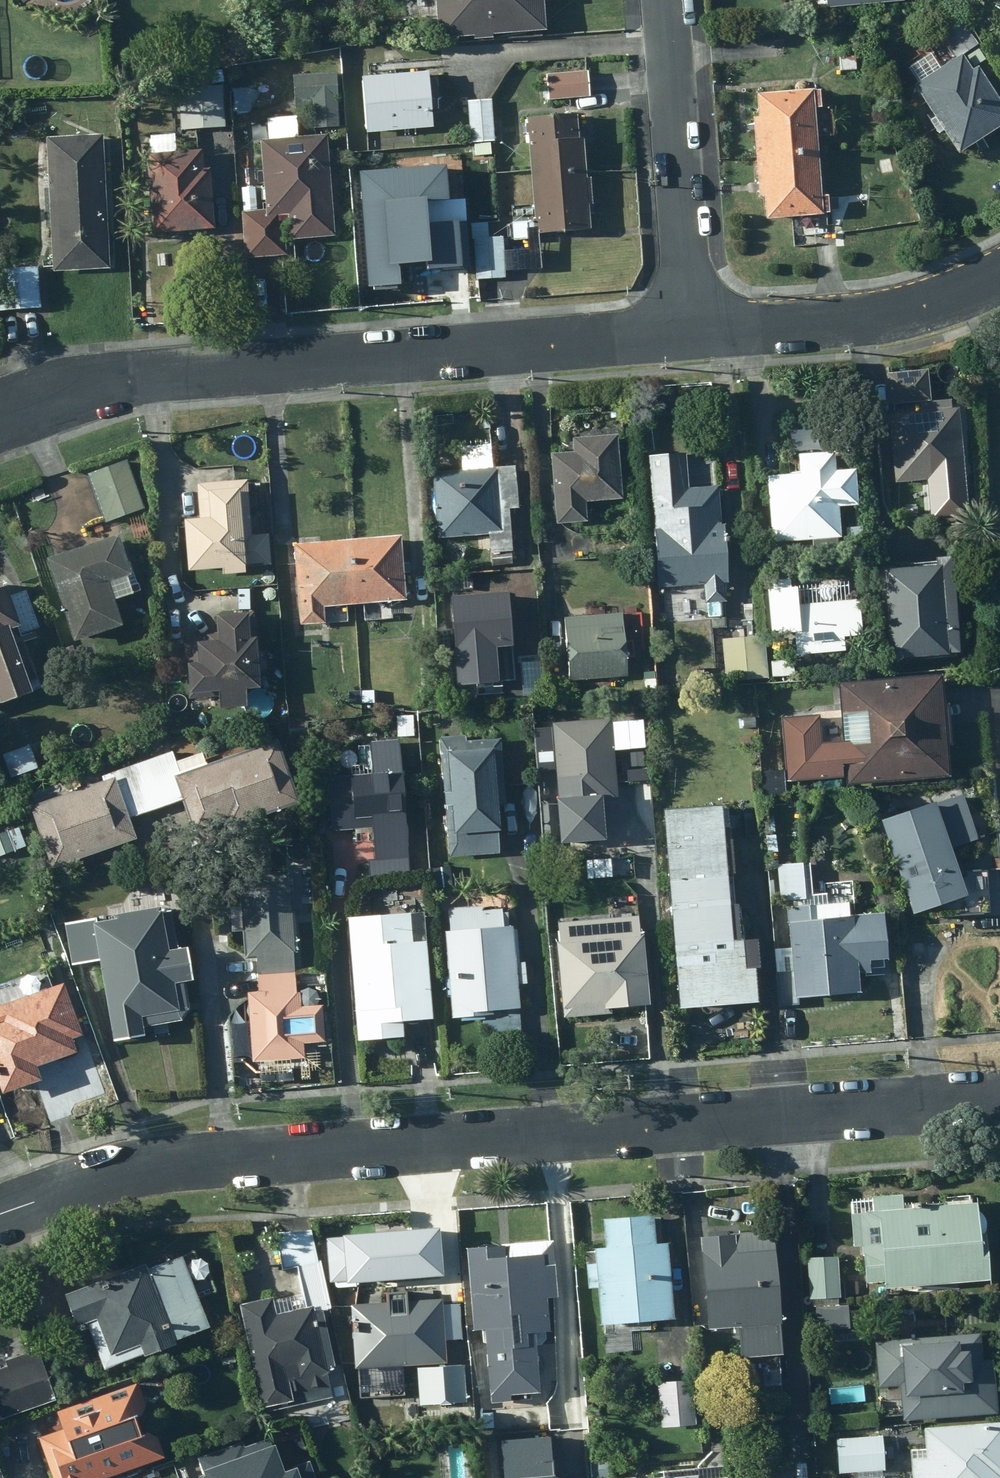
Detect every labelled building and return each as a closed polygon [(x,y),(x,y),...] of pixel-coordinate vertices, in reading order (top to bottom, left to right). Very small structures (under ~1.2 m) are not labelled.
[(434,41),(541,34),(539,0),(431,0),(434,41)] [(823,9),(901,2),(901,0),(822,0),(823,9)] [(955,154),(999,124),(999,105),(975,67),(969,72),(958,56),(910,87),(955,154)] [(853,57),(837,58),(838,72),(854,71),(853,57)] [(334,105),(333,73),(288,76),(290,108),(334,105)] [(587,98),(585,73),(544,77),(546,101),(587,98)] [(429,127),(424,74),(359,80),(363,133),(429,127)] [(179,131),(222,128),(218,84),(176,88),(179,131)] [(753,96),(758,157),(814,155),(809,92),(753,96)] [(492,144),(487,102),(463,104),(467,147),(492,144)] [(523,122),(527,176),(582,172),(580,140),(574,141),(573,118),(523,122)] [(105,269),(99,137),(44,139),(51,272),(105,269)] [(330,238),(321,137),(256,143),(262,211),(238,213),(243,260),(282,256),(279,222),(285,222),(286,242),(330,238)] [(198,152),(142,156),(149,236),(210,231),(205,171),(199,171),(198,152)] [(818,216),(814,155),(758,157),(763,220),(818,216)] [(425,267),(470,264),(464,196),(448,197),(446,163),(359,170),(367,280),(398,277),(397,261),(425,259),(425,267)] [(586,230),(582,172),(527,176),(532,234),(586,230)] [(501,279),(498,239),(472,241),(476,281),(501,279)] [(36,309),(33,269),(0,271),(0,311),(36,309)] [(962,495),(960,479),(960,478),(962,478),(956,409),(949,410),(899,415),(886,416),(886,417),(890,453),(893,485),(931,482),(932,497),(962,495)] [(847,473),(844,425),(784,428),(787,477),(765,479),(769,546),(810,544),(811,553),(835,552),(834,541),(837,540),(836,510),(853,509),(852,473),(847,473)] [(553,526),(584,524),(582,504),(619,502),(619,501),(614,438),(569,441),(570,442),(570,453),(570,454),(570,455),(547,456),(553,526)] [(123,463),(83,477),(99,522),(138,509),(123,463)] [(511,468),(429,475),(434,540),(486,536),(487,555),(509,553),(506,512),(515,511),(511,468)] [(247,537),(243,481),(193,485),(196,522),(178,524),(182,575),(216,573),(217,580),(240,578),(239,570),(268,567),(265,536),(247,537)] [(725,586),(718,486),(646,490),(649,535),(651,535),(653,535),(657,590),(701,587),(702,605),(724,604),(723,586),(725,586)] [(376,539),(347,541),(353,607),(402,603),(397,537),(376,539)] [(112,539),(40,562),(67,644),(115,629),(101,585),(125,578),(112,539)] [(319,610),(353,607),(347,541),(290,546),(297,626),(320,624),(319,610)] [(884,663),(943,659),(943,658),(943,657),(954,656),(955,656),(952,617),(950,594),(948,560),(932,561),(933,570),(878,574),(884,662),(884,663)] [(789,591),(789,590),(788,581),(788,582),(765,583),(770,636),(792,635),(794,657),(793,658),(842,654),(841,640),(859,638),(856,601),(794,606),(793,590),(789,591)] [(25,698),(2,635),(12,631),(0,597),(0,707),(25,698)] [(451,691),(493,688),(493,686),(493,684),(491,653),(491,652),(506,651),(503,597),(445,601),(451,691)] [(256,691),(250,614),(210,617),(212,645),(190,647),(192,668),(181,669),(184,698),(214,695),(215,711),(241,709),(240,692),(256,691)] [(566,683),(623,679),(619,615),(563,619),(563,620),(566,683)] [(762,637),(720,641),(724,683),(766,679),(762,637)] [(770,680),(792,678),(792,677),(790,661),(768,663),(770,678),(770,680)] [(944,780),(936,678),(836,687),(838,719),(863,718),(864,742),(821,746),(819,716),(778,720),(783,786),(838,782),(837,768),(843,768),(844,788),(944,780)] [(373,704),(371,690),(345,693),(346,707),(373,704)] [(615,803),(608,722),(548,727),(555,804),(552,804),(556,848),(604,844),(602,805),(615,803)] [(446,860),(497,856),(493,809),(503,808),(497,738),(438,743),(443,797),(438,797),(439,810),(446,810),(448,825),(443,826),(446,860)] [(273,742),(177,776),(170,778),(179,801),(193,841),(295,805),(273,742)] [(408,877),(395,742),(365,745),(368,777),(342,779),(347,832),(369,831),(372,862),(365,862),(367,881),(408,877)] [(27,746),(0,754),(0,757),(7,781),(35,772),(27,746)] [(169,752),(108,774),(125,820),(179,801),(170,778),(177,776),(169,752)] [(133,842),(125,820),(108,774),(96,778),(97,784),(27,809),(48,870),(133,842)] [(908,912),(963,894),(947,846),(979,835),(963,787),(876,815),(908,912)] [(657,815),(663,886),(723,881),(717,810),(657,815)] [(3,834),(0,835),(0,856),(9,853),(3,834)] [(611,861),(582,862),(582,882),(612,881),(611,861)] [(800,869),(777,869),(778,903),(801,903),(800,869)] [(253,961),(254,978),(291,974),(289,956),(295,956),(289,872),(236,875),(242,962),(253,961)] [(728,947),(723,881),(663,886),(669,951),(728,947)] [(805,909),(784,910),(789,973),(775,974),(778,1009),(796,1008),(795,1003),(857,998),(855,978),(884,976),(879,917),(846,919),(806,922),(805,909)] [(516,965),(513,929),(499,931),(498,913),(479,914),(479,910),(445,912),(447,935),(443,935),(450,1021),(518,1016),(516,987),(523,987),(522,964),(516,965)] [(165,915),(91,926),(110,1046),(140,1041),(136,1022),(139,1022),(140,1030),(176,1024),(183,1014),(178,987),(185,985),(179,952),(172,953),(165,915)] [(427,1024),(419,916),(347,921),(356,1044),(399,1041),(398,1026),(427,1024)] [(607,1013),(644,1010),(638,939),(553,946),(558,1022),(607,1019),(607,1013)] [(739,946),(728,947),(669,951),(674,1014),(751,1008),(748,968),(741,968),(739,946)] [(292,997),(291,974),(254,978),(255,995),(243,996),(247,1065),(300,1061),(300,1048),(320,1046),(318,1009),(297,1011),(295,996),(292,997)] [(57,987),(0,1007),(0,1097),(34,1085),(29,1072),(70,1058),(65,1045),(76,1041),(57,987)] [(979,1277),(972,1201),(876,1209),(879,1247),(859,1248),(863,1287),(979,1277)] [(652,1241),(650,1215),(650,1214),(602,1217),(603,1246),(592,1246),(591,1246),(591,1249),(584,1250),(586,1286),(594,1285),(594,1286),(597,1320),(598,1320),(669,1316),(664,1241),(652,1241)] [(334,1276),(436,1268),(432,1219),(330,1227),(334,1276)] [(779,1352),(770,1228),(697,1234),(704,1326),(733,1323),(736,1355),(779,1352)] [(294,1266),(299,1294),(267,1301),(266,1298),(236,1304),(257,1406),(262,1405),(263,1410),(329,1397),(323,1368),(332,1366),(321,1314),(330,1312),(319,1260),(314,1261),(308,1230),(294,1233),(276,1237),(283,1268),(294,1266)] [(544,1327),(542,1295),(555,1294),(552,1239),(551,1240),(463,1246),(469,1327),(479,1326),(484,1400),(484,1401),(505,1400),(505,1398),(504,1392),(534,1390),(532,1358),(531,1357),(529,1329),(544,1328),(544,1327)] [(203,1325),(177,1255),(142,1267),(140,1261),(59,1291),(71,1324),(91,1316),(104,1352),(133,1341),(137,1352),(169,1340),(169,1338),(168,1337),(203,1325)] [(836,1255),(804,1257),(806,1297),(838,1295),(836,1255)] [(401,1300),(400,1288),(381,1290),(382,1302),(343,1306),(349,1369),(440,1361),(443,1380),(429,1382),(432,1416),(465,1412),(458,1347),(441,1349),(436,1297),(401,1300)] [(848,1307),(812,1306),(811,1333),(848,1334),(848,1307)] [(897,1384),(899,1417),(992,1411),(989,1358),(978,1358),(976,1330),(871,1338),(874,1386),(897,1384)] [(50,1398),(51,1398),(33,1347),(1,1359),(2,1359),(3,1364),(0,1365),(0,1415),(50,1398)] [(688,1377),(655,1380),(658,1426),(692,1423),(688,1377)] [(126,1442),(118,1420),(127,1417),(117,1386),(86,1396),(93,1423),(71,1430),(69,1426),(40,1436),(55,1477),(101,1477),(156,1459),(148,1435),(126,1442)] [(920,1426),(923,1456),(909,1457),(910,1477),(998,1477),(998,1476),(999,1476),(999,1419),(920,1426)] [(550,1427),(499,1431),(502,1477),(554,1477),(550,1427)] [(882,1468),(879,1433),(834,1436),(837,1471),(882,1468)] [(187,1475),(188,1477),(313,1477),(307,1459),(282,1467),(272,1435),(246,1443),(244,1435),(196,1451),(202,1470),(187,1475)]
